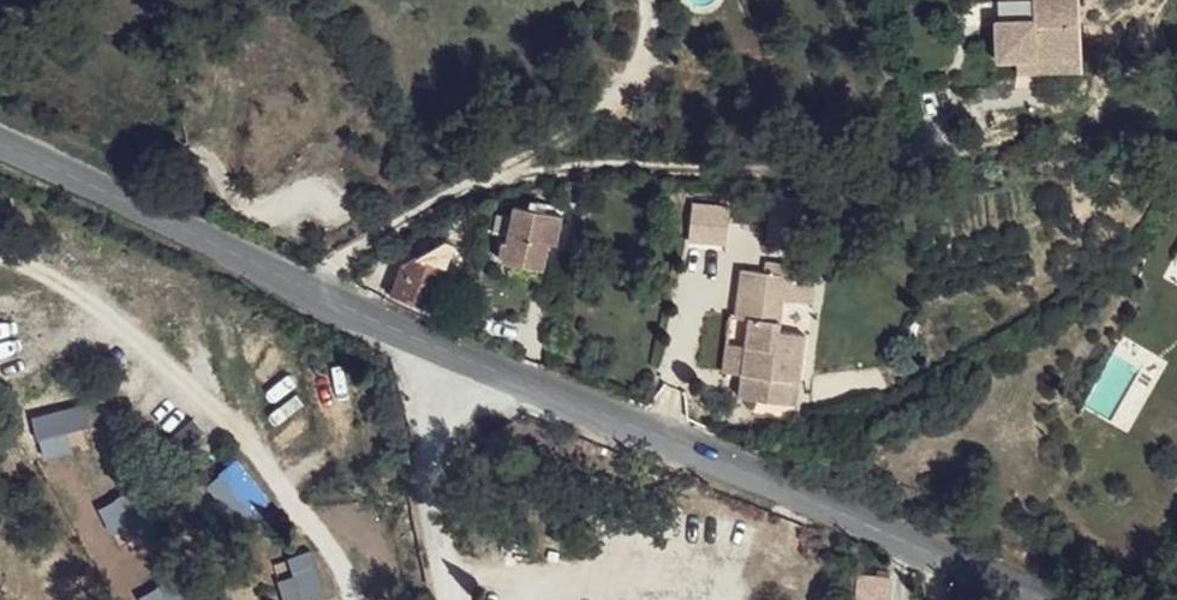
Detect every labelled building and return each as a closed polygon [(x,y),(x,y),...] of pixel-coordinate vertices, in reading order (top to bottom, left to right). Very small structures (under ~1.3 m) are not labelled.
[(993,60),(1077,56),(1075,0),(1028,0),(1029,20),(991,21),(993,60)] [(764,197),(764,243),(800,243),(800,197),(764,197)] [(531,200),(530,208),(543,211),(545,203),(531,200)] [(497,214),(494,231),(508,235),(507,242),(499,241),(496,255),(504,256),(503,261),(544,269),(549,243),(557,244),(563,215),(543,211),(530,208),(513,205),(511,215),(497,214)] [(417,255),(398,270),(389,295),(433,310),(450,268),(446,266),(455,243),(446,240),(422,257),(417,255)] [(793,265),(792,275),(794,275),(791,294),(815,297),(819,269),(793,265)] [(742,374),(739,397),(787,402),(789,380),(798,381),(804,333),(778,330),(782,298),(790,300),(791,294),(794,275),(792,275),(742,268),(736,315),(750,316),(746,346),(742,374)] [(725,343),(722,370),(742,374),(746,346),(725,343)] [(789,380),(787,402),(795,403),(798,381),(789,380)] [(890,573),(878,572),(877,578),(859,576),(851,575),(847,595),(848,599),(886,599),(890,573)]
